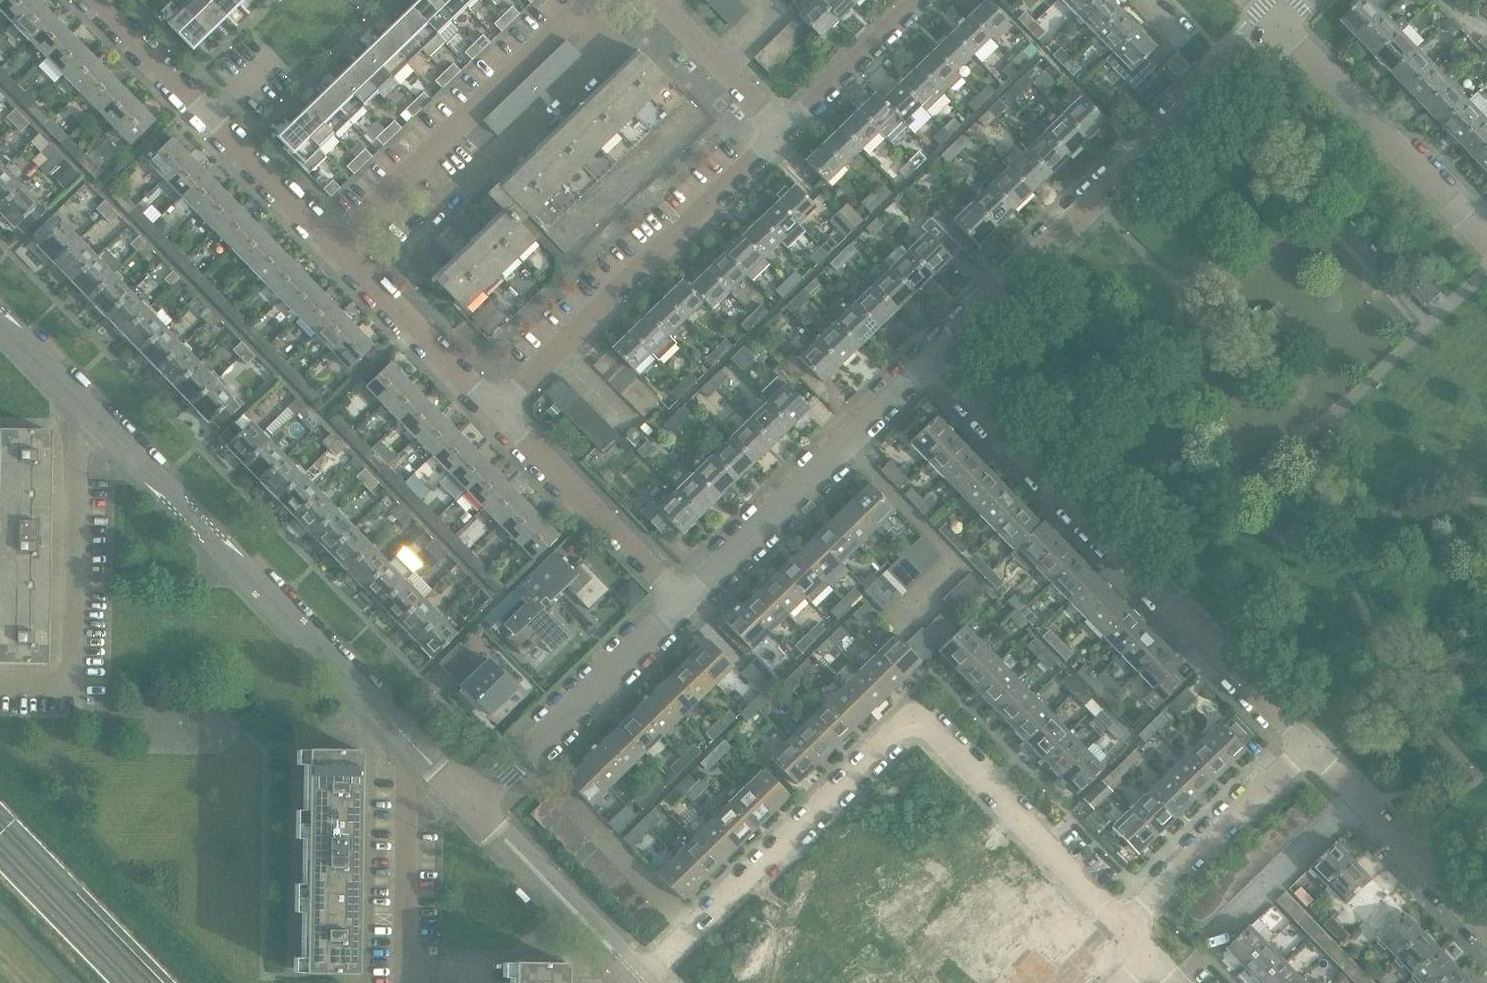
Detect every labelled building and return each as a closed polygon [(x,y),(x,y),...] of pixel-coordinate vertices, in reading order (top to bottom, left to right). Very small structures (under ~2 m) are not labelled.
[(36,1),(35,0),(3,0),(0,3),(0,12),(12,24),(36,1)] [(202,0),(174,0),(182,8),(208,36),(223,22),(223,23),(224,22),(202,0)] [(231,0),(202,0),(224,22),(224,21),(238,7),(231,0)] [(430,0),(418,0),(410,8),(437,36),(451,22),(451,23),(452,22),(430,0)] [(459,0),(430,0),(452,22),(452,21),(466,7),(459,0)] [(727,0),(709,0),(707,2),(716,11),(727,0)] [(740,4),(737,0),(727,0),(716,11),(724,19),(740,4)] [(816,0),(814,0),(797,16),(813,33),(819,39),(837,22),(816,0)] [(850,0),(816,0),(837,22),(855,5),(850,0)] [(986,0),(984,0),(967,16),(990,39),(1007,22),(986,0)] [(1077,17),(1094,0),(1061,0),(1077,17)] [(1095,35),(1121,10),(1111,0),(1094,0),(1077,17),(1095,35)] [(1385,14),(1371,0),(1358,0),(1352,6),(1355,9),(1341,22),(1358,39),(1385,14)] [(29,42),(53,18),(36,1),(12,24),(29,42)] [(732,28),(749,12),(740,4),(724,19),(732,28)] [(510,24),(519,14),(512,7),(502,16),(510,24)] [(208,36),(182,8),(167,22),(167,21),(166,22),(193,51),(195,50),(194,49),(208,36)] [(437,36),(410,8),(395,22),(394,22),(423,50),(428,57),(444,43),(437,36)] [(1095,35),(1113,53),(1139,28),(1121,10),(1095,35)] [(1034,23),(1024,12),(1016,20),(1026,30),(1034,23)] [(1375,57),(1401,31),(1408,25),(1402,18),(1395,24),(1385,14),(1358,39),(1375,57)] [(501,32),(510,24),(502,16),(493,25),(501,32)] [(813,33),(797,16),(788,25),(804,41),(813,33)] [(990,39),(967,16),(950,33),(972,56),(990,39)] [(46,59),(70,35),(53,18),(29,42),(46,59)] [(423,50),(394,22),(394,23),(380,37),(407,64),(421,51),(422,51),(423,50)] [(1044,33),(1034,23),(1026,30),(1036,41),(1044,33)] [(804,41),(788,25),(779,33),(795,50),(804,41)] [(1106,60),(1134,89),(1152,70),(1142,60),(1157,47),(1139,28),(1113,53),(1106,60)] [(1392,74),(1418,49),(1401,31),(1375,57),(1392,74)] [(795,50),(779,33),(771,42),(786,58),(795,50)] [(972,56),(950,33),(932,50),(955,73),(972,56)] [(63,76),(87,53),(70,35),(46,59),(63,76)] [(481,52),(490,43),(483,35),(473,44),(481,52)] [(407,64),(380,37),(366,51),(366,50),(365,51),(393,79),(394,79),(393,78),(407,64)] [(561,76),(582,56),(567,40),(546,61),(561,76)] [(786,58),(771,42),(762,50),(778,67),(786,58)] [(471,61),(481,52),(473,44),(464,53),(471,61)] [(1069,60),(1059,49),(1051,57),(1061,67),(1069,60)] [(1409,92),(1435,66),(1418,49),(1392,74),(1409,92)] [(563,254),(702,119),(635,50),(486,195),(504,213),(518,227),(532,241),(541,232),(563,254)] [(778,67),(762,50),(753,59),(769,75),(778,67)] [(961,79),(955,73),(932,50),(915,67),(937,90),(943,96),(961,79)] [(393,79),(365,51),(364,51),(365,52),(351,65),(378,93),(392,79),(392,80),(393,79)] [(1019,69),(1029,59),(1022,51),(1011,61),(1019,69)] [(79,93),(103,70),(87,53),(63,76),(79,93)] [(1189,68),(1176,54),(1166,65),(1178,78),(1189,68)] [(1079,70),(1069,60),(1061,67),(1071,78),(1079,70)] [(539,96),(561,76),(546,61),(525,81),(539,96)] [(1009,79),(1019,69),(1011,61),(1001,71),(1009,79)] [(451,81),(460,71),(453,64),(443,73),(451,81)] [(1031,82),(1041,72),(1033,64),(1023,74),(1031,82)] [(378,93),(351,65),(337,79),(336,78),(336,79),(364,108),(364,107),(378,93)] [(1425,109),(1452,84),(1459,77),(1452,70),(1445,77),(1435,66),(1409,92),(1425,109)] [(943,96),(937,90),(915,67),(897,84),(920,107),(926,113),(943,96)] [(2,69),(1,68),(0,69),(0,81),(11,92),(18,85),(2,69)] [(96,110),(120,87),(103,70),(79,93),(96,110)] [(442,89),(451,81),(443,73),(434,82),(442,89)] [(1009,103),(1031,82),(1023,74),(1002,95),(1009,103)] [(364,108),(336,79),(335,80),(336,80),(321,94),(349,121),(363,108),(364,108)] [(518,117),(539,96),(525,81),(504,101),(518,117)] [(900,122),(906,128),(914,121),(910,117),(920,107),(897,84),(881,100),(889,107),(887,109),(900,122)] [(1442,127),(1469,101),(1452,84),(1425,109),(1442,127)] [(35,102),(19,86),(18,85),(11,92),(27,109),(35,102)] [(984,103),(994,93),(987,85),(976,95),(984,103)] [(113,128),(137,104),(120,87),(96,110),(113,128)] [(900,122),(887,109),(889,107),(881,100),(874,92),(856,109),(879,132),(884,138),(900,122)] [(421,109),(431,100),(423,93),(414,102),(421,109)] [(349,121),(321,94),(307,107),(306,107),(334,136),(335,136),(335,135),(349,121)] [(973,113),(984,103),(976,95),(966,105),(973,113)] [(1062,114),(1087,140),(1106,122),(1081,96),(1062,114)] [(994,118),(1004,108),(997,100),(986,110),(994,118)] [(497,137),(518,117),(504,101),(483,122),(497,137)] [(1485,119),(1486,117),(1486,110),(1484,107),(1479,112),(1469,101),(1442,127),(1459,144),(1485,119)] [(52,120),(35,103),(35,102),(27,109),(44,127),(52,120)] [(412,118),(421,109),(414,102),(405,111),(412,118)] [(129,145),(154,122),(137,104),(113,128),(129,145)] [(334,136),(306,107),(306,108),(292,122),(319,150),(333,136),(334,137),(334,136)] [(14,125),(23,117),(15,109),(7,118),(14,125)] [(879,132),(856,109),(839,127),(861,149),(879,132)] [(984,128),(994,118),(986,110),(976,120),(984,128)] [(1069,158),(1087,140),(1062,114),(1043,132),(1069,158)] [(21,132),(29,124),(23,117),(14,125),(21,132)] [(949,137),(959,127),(951,119),(941,129),(949,137)] [(1486,151),(1486,120),(1485,119),(1459,144),(1476,162),(1486,151)] [(68,137),(52,120),(44,127),(61,144),(68,137)] [(392,138),(401,129),(394,121),(384,130),(392,138)] [(319,150),(292,122),(278,136),(277,135),(276,136),(303,164),(301,167),(308,174),(326,157),(319,150)] [(861,149),(839,127),(821,144),(843,167),(861,149)] [(938,147),(949,137),(941,129),(931,139),(938,147)] [(383,146),(392,138),(384,130),(376,139),(383,146)] [(1050,176),(1069,158),(1043,132),(1025,150),(1050,176)] [(957,154),(968,144),(960,136),(950,146),(957,154)] [(85,154),(69,137),(68,137),(61,144),(78,161),(85,154)] [(165,179),(189,156),(172,139),(148,162),(165,179)] [(843,167),(821,144),(803,161),(826,184),(843,167)] [(48,160),(56,152),(50,145),(41,153),(48,160)] [(947,164),(957,154),(950,146),(940,156),(947,164)] [(362,166),(372,157),(365,149),(355,159),(362,166)] [(1025,150),(1007,168),(1032,194),(1050,176),(1025,150)] [(4,169),(11,162),(0,151),(0,173),(4,169)] [(1476,162),(1486,173),(1486,151),(1476,162)] [(55,167),(64,159),(56,152),(48,160),(55,167)] [(915,170),(925,160),(918,152),(907,162),(915,170)] [(102,172),(86,155),(85,154),(78,161),(95,179),(102,172)] [(181,196),(205,173),(189,156),(165,179),(181,196)] [(354,175),(362,166),(355,159),(346,167),(354,175)] [(905,180),(915,170),(907,162),(897,172),(905,180)] [(1007,168),(988,185),(1014,212),(1032,194),(1007,168)] [(21,187),(4,169),(0,173),(0,208),(21,187)] [(198,213),(222,190),(205,173),(181,196),(198,213)] [(331,197),(340,189),(332,181),(323,190),(331,197)] [(988,185),(970,203),(995,229),(1014,212),(988,185)] [(815,209),(792,186),(775,203),(797,226),(815,209)] [(880,204),(890,194),(882,186),(872,196),(880,204)] [(0,208),(0,217),(12,229),(38,204),(21,187),(0,208)] [(136,206),(119,189),(112,196),(128,214),(136,206)] [(215,231),(239,207),(222,190),(198,213),(215,231)] [(869,214),(880,204),(872,196),(861,206),(869,214)] [(103,217),(112,208),(105,201),(96,210),(103,217)] [(803,233),(797,226),(775,203),(757,220),(780,243),(786,250),(803,233)] [(931,219),(960,248),(960,249),(961,248),(964,252),(974,243),(978,246),(995,229),(970,203),(952,221),(940,209),(931,219)] [(862,221),(846,204),(836,213),(853,230),(862,221)] [(153,224),(137,208),(136,206),(128,214),(145,231),(153,224)] [(232,248),(256,225),(239,207),(215,231),(232,248)] [(110,224),(119,216),(112,208),(103,217),(110,224)] [(462,309),(517,256),(532,241),(518,227),(504,213),(434,281),(462,309)] [(853,230),(836,213),(827,222),(843,239),(853,230)] [(872,236),(882,226),(875,219),(865,229),(872,236)] [(931,219),(921,229),(925,233),(907,251),(932,277),(952,258),(951,257),(960,248),(931,219)] [(780,243),(757,220),(740,237),(762,260),(780,243)] [(53,265),(78,241),(60,222),(35,247),(53,265)] [(170,241),(153,224),(145,231),(162,248),(170,241)] [(248,265),(272,242),(256,225),(232,248),(248,265)] [(138,252),(146,243),(139,236),(130,245),(138,252)] [(767,265),(762,260),(740,237),(722,254),(745,277),(750,282),(767,265)] [(826,256),(836,246),(829,238),(818,248),(826,256)] [(71,283),(96,259),(78,241),(53,265),(71,283)] [(186,258),(170,242),(170,241),(162,248),(179,266),(186,258)] [(266,283),(290,259),(272,242),(248,265),(266,283)] [(144,259),(153,251),(146,243),(138,252),(144,259)] [(846,262),(856,252),(849,244),(839,254),(846,262)] [(816,266),(826,256),(818,248),(808,258),(816,266)] [(889,269),(914,295),(932,277),(907,251),(889,269)] [(745,277),(722,254),(705,271),(727,294),(745,277)] [(836,272),(846,262),(839,254),(828,265),(836,272)] [(203,276),(186,258),(179,266),(196,283),(203,276)] [(88,301),(113,276),(96,259),(71,283),(88,301)] [(282,300),(306,276),(290,259),(266,283),(282,300)] [(895,313),(914,295),(889,269),(870,287),(895,313)] [(727,294),(705,271),(687,287),(703,304),(710,311),(727,294)] [(171,287),(180,279),(173,272),(164,280),(171,287)] [(791,290),(801,280),(794,272),(783,282),(791,290)] [(105,318),(130,294),(113,276),(88,301),(105,318)] [(220,293),(203,276),(196,283),(213,300),(220,293)] [(299,317),(323,294),(306,276),(282,300),(299,317)] [(1442,293),(1427,277),(1411,292),(1426,308),(1442,293)] [(178,294),(187,286),(180,279),(171,287),(178,294)] [(703,304),(687,287),(680,280),(662,297),(685,321),(703,304)] [(809,298),(820,288),(812,280),(802,290),(809,298)] [(781,300),(791,290),(783,282),(773,292),(781,300)] [(877,331),(895,313),(870,287),(852,305),(877,331)] [(799,308),(809,298),(802,290),(785,307),(792,315),(799,308)] [(237,310),(221,294),(220,293),(213,300),(229,318),(237,310)] [(122,336),(147,311),(130,294),(105,318),(122,336)] [(316,334),(340,311),(323,294),(299,317),(316,334)] [(685,321),(662,297),(645,315),(667,338),(685,321)] [(491,300),(472,318),(489,335),(507,317),(498,308),(491,300)] [(859,349),(877,331),(852,305),(833,323),(859,349)] [(756,324),(766,314),(759,306),(748,316),(756,324)] [(206,323),(215,314),(208,307),(199,315),(206,323)] [(139,353),(164,329),(173,320),(162,309),(154,318),(147,311),(122,336),(139,353)] [(254,328),(237,311),(237,310),(229,318),(246,335),(254,328)] [(332,351),(356,328),(340,311),(316,334),(332,351)] [(213,330),(222,321),(215,314),(206,323),(213,330)] [(674,345),(667,338),(645,315),(627,332),(650,355),(657,362),(674,345)] [(746,334),(756,324),(748,316),(738,326),(746,334)] [(1039,338),(1048,329),(1040,320),(1030,329),(1039,338)] [(815,341),(840,366),(859,349),(833,323),(815,341)] [(270,345),(261,336),(254,328),(246,335),(263,352),(270,345)] [(349,369),(374,346),(356,328),(332,351),(349,369)] [(157,371),(182,347),(164,329),(139,353),(157,371)] [(650,355),(627,332),(610,349),(632,372),(650,355)] [(840,366),(815,341),(810,335),(802,342),(808,348),(797,358),(792,354),(782,363),(798,380),(808,370),(822,384),(840,366)] [(721,358),(731,348),(724,340),(713,350),(721,358)] [(240,358),(249,349),(241,342),(233,351),(240,358)] [(287,362),(270,345),(263,352),(280,369),(287,362)] [(174,389),(199,364),(182,347),(157,371),(174,389)] [(247,365),(256,357),(249,349),(240,358),(247,365)] [(600,375),(616,359),(608,350),(591,366),(600,375)] [(711,368),(721,358),(713,350),(703,360),(711,368)] [(608,383),(625,367),(616,359),(600,375),(608,383)] [(304,380),(288,363),(287,362),(280,369),(297,387),(304,380)] [(810,410),(789,389),(798,380),(782,363),(773,373),(777,377),(759,395),(766,402),(791,428),(810,410)] [(190,406),(216,381),(199,364),(174,389),(190,406)] [(381,405),(406,382),(389,365),(365,388),(381,405)] [(616,392),(633,376),(625,367),(608,383),(616,392)] [(717,389),(727,379),(719,371),(709,381),(717,389)] [(686,392),(696,382),(689,375),(678,385),(686,392)] [(625,400),(641,384),(633,376),(616,392),(625,400)] [(560,378),(544,393),(554,403),(569,388),(571,386),(561,377),(560,378)] [(321,397),(304,380),(297,387),(314,404),(321,397)] [(239,406),(233,399),(216,381),(190,406),(208,424),(211,421),(217,427),(239,406)] [(706,399),(717,389),(709,381),(699,391),(706,399)] [(398,422),(422,399),(406,382),(381,405),(398,422)] [(633,409),(650,393),(641,384),(625,400),(633,409)] [(676,402),(686,392),(678,385),(668,395),(676,402)] [(560,413),(577,396),(569,388),(554,403),(552,404),(560,413)] [(641,418),(658,402),(650,393),(633,409),(641,418)] [(569,421),(586,405),(577,396),(560,413),(569,421)] [(295,414),(304,406),(297,399),(288,407),(295,414)] [(415,440),(439,416),(422,399),(398,422),(415,440)] [(791,428),(766,402),(747,420),(773,446),(791,428)] [(577,430),(594,413),(586,405),(569,421),(577,430)] [(302,422),(311,413),(304,406),(295,414),(302,422)] [(680,425),(690,415),(682,407),(672,417),(680,425)] [(586,438),(602,422),(594,413),(577,430),(586,438)] [(267,441),(261,435),(250,423),(242,415),(220,438),(227,445),(225,447),(243,465),(267,441)] [(432,457),(456,433),(439,416),(415,440),(432,457)] [(669,435),(680,425),(672,417),(662,427),(669,435)] [(954,435),(936,417),(910,443),(927,461),(954,435)] [(354,431),(343,420),(336,427),(347,439),(354,431)] [(773,446),(747,420),(729,438),(754,464),(773,446)] [(594,447),(611,430),(602,422),(586,438),(594,447)] [(602,455),(619,439),(611,430),(594,447),(602,455)] [(18,509),(18,496),(49,496),(50,431),(0,431),(0,508),(18,509)] [(448,474),(472,451),(456,433),(432,457),(448,474)] [(329,449),(338,441),(331,434),(322,443),(329,449)] [(927,461),(944,478),(971,452),(954,435),(927,461)] [(371,449),(360,437),(352,445),(364,456),(371,449)] [(754,464),(729,438),(710,456),(736,482),(754,464)] [(648,440),(637,451),(644,459),(653,450),(655,448),(648,440)] [(260,483),(285,459),(267,441),(243,465),(260,483)] [(336,457),(345,448),(338,441),(329,449),(336,457)] [(465,491),(489,468),(472,451),(448,474),(465,491)] [(988,470),(971,452),(944,478),(962,496),(988,470)] [(388,466),(377,454),(369,462),(380,473),(388,466)] [(736,482),(710,456),(692,474),(717,500),(736,482)] [(277,501),(302,476),(285,459),(260,483),(277,501)] [(907,480),(890,462),(880,472),(897,490),(907,480)] [(482,509),(506,485),(489,468),(465,491),(482,509)] [(363,485),(372,476),(365,469),(356,478),(363,485)] [(979,514),(1006,488),(988,470),(962,496),(979,514)] [(405,483),(393,472),(386,479),(397,490),(405,483)] [(717,500),(692,474),(673,492),(699,518),(717,500)] [(294,518),(319,494),(302,476),(277,501),(294,518)] [(370,492),(379,483),(372,476),(363,485),(370,492)] [(498,526),(523,502),(506,485),(482,509),(498,526)] [(894,512),(868,485),(850,502),(876,529),(894,512)] [(699,518),(673,492),(670,488),(651,506),(649,505),(639,515),(663,539),(673,529),(680,536),(699,518)] [(922,500),(910,488),(903,495),(915,507),(922,500)] [(1023,506),(1006,488),(979,514),(996,532),(1023,506)] [(421,500),(410,489),(403,496),(414,508),(421,500)] [(312,536),(336,512),(319,494),(294,518),(312,536)] [(49,496),(18,496),(18,509),(0,508),(0,599),(17,599),(17,586),(47,587),(49,496)] [(934,512),(922,500),(915,507),(926,519),(934,512)] [(515,543),(539,520),(523,502),(498,526),(515,543)] [(876,529),(850,502),(832,519),(858,546),(876,529)] [(398,520),(406,512),(399,505),(391,513),(398,520)] [(438,518),(427,506),(419,513),(430,525),(438,518)] [(996,532),(1013,550),(1016,547),(1040,524),(1023,506),(996,532)] [(329,554),(353,529),(336,512),(312,536),(329,554)] [(405,527),(414,519),(406,512),(398,520),(405,527)] [(858,546),(832,519),(814,537),(840,564),(858,546)] [(532,560),(555,538),(556,537),(539,520),(515,543),(532,560)] [(1040,524),(1016,547),(1034,565),(1061,539),(1043,521),(1040,524)] [(455,535),(444,523),(436,531),(447,542),(455,535)] [(945,524),(938,530),(950,542),(956,537),(957,536),(957,535),(946,523),(945,524)] [(346,571),(370,547),(353,529),(329,554),(346,571)] [(956,537),(950,542),(962,554),(968,548),(969,547),(957,535),(957,536),(956,537)] [(840,564),(814,537),(796,554),(822,581),(823,580),(840,564)] [(920,538),(912,545),(912,546),(932,566),(940,557),(921,537),(920,538)] [(1078,557),(1061,539),(1034,565),(1051,583),(1078,557)] [(432,555),(440,547),(433,540),(425,548),(432,555)] [(471,552),(460,540),(453,548),(464,559),(471,552)] [(912,545),(904,554),(923,574),(932,566),(912,546),(912,545)] [(364,590),(388,565),(370,547),(346,571),(364,590)] [(439,562),(447,554),(440,547),(432,555),(439,562)] [(548,604),(567,586),(589,610),(610,591),(582,563),(572,573),(553,552),(519,585),(484,619),(496,632),(502,626),(513,636),(509,640),(522,653),(526,649),(527,651),(533,645),(531,643),(538,637),(553,652),(570,636),(548,613),(552,608),(548,604)] [(822,581),(796,554),(778,571),(804,598),(804,599),(809,605),(829,586),(823,580),(822,581)] [(902,556),(895,562),(915,582),(923,574),(904,554),(902,556)] [(364,590),(380,607),(405,582),(413,574),(396,557),(388,565),(364,590)] [(1095,575),(1078,557),(1051,583),(1068,601),(1095,575)] [(488,569),(477,558),(469,565),(481,576),(488,569)] [(980,559),(973,566),(975,568),(985,578),(991,572),(992,571),(980,559)] [(895,562),(886,570),(887,571),(906,591),(915,582),(895,562)] [(804,598),(778,571),(760,589),(787,616),(804,599),(804,598)] [(991,572),(985,578),(996,590),(1003,584),(1004,583),(992,571),(991,572)] [(380,607),(397,624),(422,600),(431,590),(415,573),(413,574),(405,582),(380,607)] [(959,583),(976,600),(985,590),(969,574),(959,583)] [(466,591),(475,582),(468,575),(459,583),(466,591)] [(505,586),(494,575),(486,582),(497,594),(505,586)] [(882,575),(873,583),(874,583),(893,604),(902,595),(901,595),(882,575)] [(1086,619),(1111,594),(1112,593),(1095,575),(1068,601),(1086,619)] [(473,598),(482,589),(475,582),(466,591),(473,598)] [(866,590),(865,591),(865,592),(884,612),(892,604),(893,604),(874,583),(873,583),(866,590)] [(959,583),(950,592),(967,608),(976,600),(959,583)] [(46,665),(47,587),(17,586),(17,599),(0,599),(0,664),(46,665)] [(854,588),(842,600),(849,607),(860,596),(861,595),(854,588)] [(787,616),(760,589),(742,606),(769,633),(787,616)] [(941,601),(947,607),(958,617),(967,608),(950,592),(941,601)] [(1015,594),(1008,601),(1016,610),(1019,613),(1026,607),(1027,606),(1015,594)] [(1102,637),(1103,636),(1129,612),(1111,594),(1086,619),(1085,620),(1102,637)] [(414,642),(439,618),(422,600),(397,624),(414,642)] [(841,600),(830,611),(830,612),(837,618),(848,608),(849,607),(842,600),(841,600)] [(863,604),(852,615),(859,622),(870,612),(871,610),(864,603),(863,604)] [(769,633),(742,606),(720,628),(746,655),(769,633)] [(1026,607),(1019,613),(1027,622),(1031,626),(1037,619),(1038,618),(1027,606),(1026,607)] [(958,617),(947,607),(939,615),(956,633),(963,626),(965,625),(958,617)] [(1015,611),(1009,616),(1021,628),(1027,623),(1027,622),(1019,613),(1016,610),(1015,611)] [(1103,636),(1120,654),(1147,628),(1130,611),(1129,612),(1103,636)] [(931,623),(948,641),(956,633),(939,615),(931,623)] [(431,659),(456,635),(439,618),(414,642),(431,659)] [(818,623),(806,634),(807,635),(813,642),(825,631),(825,630),(818,623)] [(940,649),(948,641),(931,623),(923,631),(937,646),(940,649)] [(954,670),(980,644),(963,626),(956,633),(948,641),(940,649),(936,652),(954,670)] [(840,627),(828,639),(835,646),(847,634),(840,627)] [(1147,628),(1120,654),(1138,672),(1164,646),(1147,628)] [(937,646),(923,631),(921,629),(912,638),(929,654),(937,646)] [(1049,630),(1042,637),(1054,649),(1060,643),(1061,642),(1049,630)] [(806,635),(795,646),(801,653),(812,642),(813,642),(807,635),(806,634),(806,635)] [(894,636),(877,652),(903,679),(921,662),(905,645),(895,635),(894,636)] [(921,662),(929,654),(912,638),(905,645),(921,662)] [(827,639),(816,650),(823,658),(834,647),(835,646),(828,639),(827,639)] [(1033,640),(1026,646),(1027,647),(1038,658),(1045,652),(1045,651),(1033,639),(1033,640)] [(733,667),(707,641),(689,658),(715,684),(733,667)] [(1060,643),(1054,649),(1066,661),(1073,654),(1061,642),(1060,643)] [(971,688),(998,662),(980,644),(954,670),(971,688)] [(455,681),(474,663),(457,646),(438,664),(455,681)] [(1154,709),(1182,681),(1181,680),(1179,682),(1172,674),(1182,664),(1164,646),(1138,672),(1155,690),(1145,700),(1154,709)] [(1045,652),(1038,658),(1048,669),(1050,670),(1056,664),(1057,663),(1045,651),(1045,652)] [(876,653),(859,670),(885,697),(902,680),(903,679),(877,652),(876,653)] [(758,656),(749,665),(769,685),(777,678),(778,677),(758,656)] [(715,684),(689,658),(671,675),(697,702),(715,684)] [(514,689),(487,661),(474,673),(475,674),(461,688),(487,715),(514,689)] [(803,662),(792,673),(800,681),(811,669),(804,662),(803,662)] [(989,706),(1016,680),(998,662),(971,688),(989,706)] [(748,665),(741,673),(761,694),(763,691),(768,686),(769,685),(749,665),(748,665)] [(1084,666),(1077,672),(1089,684),(1095,678),(1096,678),(1084,666)] [(858,671),(841,687),(867,714),(884,698),(885,697),(859,670),(858,671)] [(791,674),(780,685),(788,692),(799,682),(800,681),(792,673),(791,674)] [(697,702),(671,675),(654,692),(679,719),(697,702)] [(1067,675),(1061,682),(1062,683),(1073,694),(1079,687),(1080,687),(1068,675),(1067,675)] [(1095,678),(1089,684),(1089,685),(1100,696),(1107,690),(1096,678),(1095,678)] [(1006,724),(1033,698),(1016,680),(989,706),(1006,724)] [(840,688),(823,705),(850,732),(867,715),(867,714),(841,687),(840,688)] [(1079,687),(1073,694),(1084,706),(1091,699),(1092,699),(1080,687),(1079,687)] [(1177,716),(1195,699),(1186,689),(1168,706),(1177,716)] [(760,694),(752,702),(752,703),(759,710),(768,700),(771,698),(769,696),(763,691),(761,694),(760,694)] [(679,719),(654,692),(636,710),(661,736),(679,719)] [(1024,742),(1051,716),(1033,698),(1006,724),(1024,742)] [(746,708),(740,714),(745,719),(747,722),(758,711),(759,710),(752,703),(752,702),(746,708)] [(822,706),(805,722),(832,749),(849,733),(850,732),(823,705),(822,706)] [(661,736),(636,710),(618,727),(643,753),(661,736)] [(722,717),(717,722),(724,729),(725,729),(736,717),(729,710),(722,717)] [(1094,718),(1088,724),(1089,725),(1099,736),(1107,729),(1114,723),(1114,722),(1103,710),(1102,711),(1095,717),(1094,718)] [(1162,712),(1150,724),(1157,731),(1169,720),(1162,712)] [(1201,740),(1226,768),(1245,749),(1242,746),(1253,735),(1234,715),(1223,726),(1219,723),(1201,740)] [(1041,760),(1068,734),(1051,716),(1024,742),(1041,760)] [(717,722),(705,733),(712,741),(713,741),(725,729),(724,729),(717,722)] [(788,739),(815,766),(831,750),(832,749),(805,722),(804,723),(788,739)] [(1114,723),(1107,729),(1108,730),(1119,741),(1125,735),(1126,734),(1114,722),(1114,723)] [(1150,724),(1138,735),(1142,739),(1145,743),(1147,741),(1157,731),(1150,724)] [(643,753),(618,727),(600,744),(626,770),(643,753)] [(1059,778),(1086,752),(1068,734),(1041,760),(1059,778)] [(1193,748),(1183,758),(1208,785),(1226,768),(1201,740),(1196,736),(1188,743),(1193,748)] [(787,741),(770,758),(796,784),(813,768),(815,766),(788,739),(787,741)] [(717,746),(712,752),(719,759),(730,748),(731,747),(724,740),(723,741),(719,745),(717,746)] [(626,770),(600,744),(582,761),(608,788),(626,770)] [(1059,778),(1076,796),(1103,769),(1097,764),(1105,756),(1093,744),(1086,752),(1059,778)] [(693,745),(682,756),(689,763),(701,752),(694,745),(693,745)] [(359,825),(360,751),(308,751),(307,825),(359,825)] [(712,752),(700,763),(707,770),(718,759),(719,759),(712,752)] [(1132,752),(1120,764),(1120,765),(1127,771),(1138,760),(1138,759),(1132,753),(1132,752)] [(681,757),(670,768),(677,775),(689,763),(682,756),(681,757)] [(1165,776),(1190,803),(1208,785),(1183,758),(1165,776)] [(608,788),(582,761),(564,778),(590,805),(608,788)] [(1120,764),(1108,775),(1108,776),(1115,782),(1126,771),(1127,771),(1120,765),(1120,764)] [(789,796),(765,771),(763,769),(745,787),(771,813),(789,796)] [(689,775),(677,786),(683,793),(694,783),(695,782),(689,775)] [(1165,776),(1147,793),(1172,820),(1190,803),(1165,776)] [(658,780),(646,791),(653,798),(654,798),(666,786),(659,779),(658,780)] [(1101,781),(1083,799),(1084,799),(1092,808),(1110,791),(1111,790),(1103,782),(1102,781),(1101,781)] [(677,786),(665,798),(671,805),(682,794),(683,793),(677,786)] [(891,800),(899,792),(893,786),(885,793),(891,800)] [(771,813),(745,787),(727,804),(753,831),(771,813)] [(646,791),(634,802),(641,810),(654,798),(653,798),(646,791)] [(1147,793),(1129,810),(1154,838),(1172,820),(1147,793)] [(539,823),(555,807),(547,798),(530,815),(539,823)] [(928,798),(913,813),(941,842),(956,827),(928,798)] [(753,831),(727,804),(709,822),(736,848),(753,831)] [(1315,821),(1298,804),(1289,812),(1306,829),(1315,821)] [(626,806),(608,823),(608,824),(609,824),(617,833),(636,815),(635,815),(626,805),(626,806)] [(547,832),(564,816),(555,807),(539,823),(547,832)] [(653,810),(641,821),(648,828),(660,817),(653,810)] [(1137,854),(1154,838),(1129,810),(1111,827),(1137,854)] [(1306,829),(1289,812),(1281,820),(1297,838),(1306,829)] [(913,813),(897,828),(925,857),(941,842),(913,813)] [(556,841),(572,824),(564,816),(547,832),(556,841)] [(1297,838),(1281,820),(1272,829),(1289,846),(1297,838)] [(623,839),(632,848),(649,832),(650,831),(648,829),(648,828),(641,821),(640,822),(623,839)] [(736,848),(709,822),(692,839),(718,866),(736,848)] [(564,849),(581,833),(572,824),(556,841),(564,849)] [(358,899),(359,825),(307,825),(306,899),(358,899)] [(897,828),(882,843),(909,872),(925,857),(897,828)] [(1289,846),(1272,829),(1264,837),(1280,854),(1289,846)] [(572,858),(589,841),(581,833),(564,849),(572,858)] [(1280,854),(1264,837),(1255,845),(1272,863),(1280,854)] [(718,866),(692,839),(674,857),(700,883),(718,866)] [(580,866),(597,850),(589,841),(572,858),(580,866)] [(882,843),(866,858),(894,887),(909,872),(882,843)] [(1328,886),(1353,861),(1337,844),(1311,869),(1328,886)] [(1272,863),(1255,845),(1246,854),(1263,871),(1272,863)] [(589,875),(606,859),(597,850),(580,866),(589,875)] [(1263,871),(1246,854),(1238,862),(1255,879),(1263,871)] [(700,883),(674,857),(656,874),(682,901),(700,883)] [(866,858),(851,873),(878,902),(894,887),(866,858)] [(597,884),(614,867),(606,859),(589,875),(597,884)] [(973,861),(966,868),(975,877),(982,870),(973,861)] [(1345,904),(1371,879),(1353,861),(1328,886),(1345,904)] [(1255,879),(1238,862),(1229,870),(1246,888),(1255,879)] [(606,893),(623,876),(614,867),(597,884),(606,893)] [(966,868),(959,875),(967,884),(975,877),(966,868)] [(1246,888),(1229,870),(1221,879),(1237,896),(1246,888)] [(851,873),(835,888),(863,917),(878,902),(851,873)] [(614,901),(631,885),(623,876),(606,893),(614,901)] [(987,876),(980,883),(989,891),(996,884),(987,876)] [(1237,896),(1221,879),(1212,887),(1229,904),(1237,896)] [(1363,923),(1389,898),(1371,879),(1345,904),(1363,923)] [(980,883),(973,890),(981,898),(989,891),(980,883)] [(622,910),(639,893),(631,885),(614,901),(622,910)] [(1229,904),(1212,887),(1203,896),(1220,913),(1229,904)] [(835,888),(820,903),(847,932),(863,917),(835,888)] [(942,891),(935,898),(944,907),(951,900),(942,891)] [(1287,892),(1277,901),(1286,911),(1296,901),(1287,892)] [(631,918),(647,902),(639,893),(622,910),(631,918)] [(1220,913),(1203,896),(1195,904),(1212,921),(1220,913)] [(935,898),(928,905),(936,914),(944,907),(935,898)] [(1380,941),(1406,915),(1389,898),(1363,923),(1380,941)] [(357,973),(358,899),(306,899),(305,973),(357,973)] [(1296,901),(1286,911),(1294,919),(1304,909),(1296,901)] [(639,927),(656,910),(647,902),(631,918),(639,927)] [(820,903),(804,918),(832,947),(847,932),(820,903)] [(1030,903),(1014,918),(1042,946),(1058,931),(1030,903)] [(1212,921),(1195,904),(1186,912),(1203,929),(1212,921)] [(956,906),(949,913),(958,921),(965,914),(956,906)] [(1304,909),(1294,919),(1303,929),(1313,919),(1304,909)] [(949,913),(942,920),(950,928),(958,921),(949,913)] [(1398,959),(1424,934),(1406,915),(1380,941),(1398,959)] [(1014,918),(999,933),(1027,961),(1042,946),(1014,918)] [(1245,967),(1268,945),(1277,936),(1259,918),(1227,949),(1245,967)] [(1313,919),(1303,929),(1311,937),(1321,927),(1313,919)] [(911,921),(904,928),(913,937),(920,930),(911,921)] [(1321,927),(1311,937),(1321,947),(1331,937),(1321,927)] [(904,928),(897,935),(905,944),(913,937),(904,928)] [(999,933),(983,948),(1011,977),(1027,961),(999,933)] [(774,934),(768,941),(770,943),(776,950),(783,943),(774,934)] [(1416,977),(1441,951),(1424,934),(1398,959),(1416,977)] [(925,936),(918,943),(927,951),(934,944),(925,936)] [(1331,937),(1321,947),(1330,956),(1339,946),(1331,937)] [(918,943),(911,950),(919,958),(927,951),(918,943)] [(1285,962),(1268,945),(1245,967),(1260,982),(1264,982),(1285,962)] [(1339,946),(1330,956),(1338,964),(1348,955),(1339,946)] [(968,963),(987,982),(1004,982),(1011,977),(983,948),(968,963)] [(880,951),(873,958),(882,967),(889,960),(880,951)] [(1458,968),(1441,951),(1416,977),(1422,982),(1443,982),(1458,968)] [(1348,955),(1338,964),(1347,973),(1356,964),(1348,955)] [(873,958),(866,965),(874,974),(882,967),(873,958)] [(721,982),(768,982),(765,980),(747,961),(746,960),(745,959),(721,982)] [(1302,980),(1285,962),(1264,982),(1298,982),(1302,980)] [(566,978),(566,964),(514,963),(514,982),(566,982),(566,978)] [(952,978),(957,982),(987,982),(968,963),(952,978)] [(803,964),(797,970),(806,980),(812,973),(803,964)] [(1356,964),(1347,973),(1356,982),(1366,974),(1356,964)] [(894,966),(887,973),(896,981),(903,974),(894,966)] [(1458,968),(1443,982),(1472,982),(1458,968)] [(806,980),(809,982),(821,982),(812,973),(806,980)] [(880,980),(883,982),(894,982),(896,981),(887,973),(880,980)] [(1356,982),(1375,982),(1366,974),(1356,982)]
